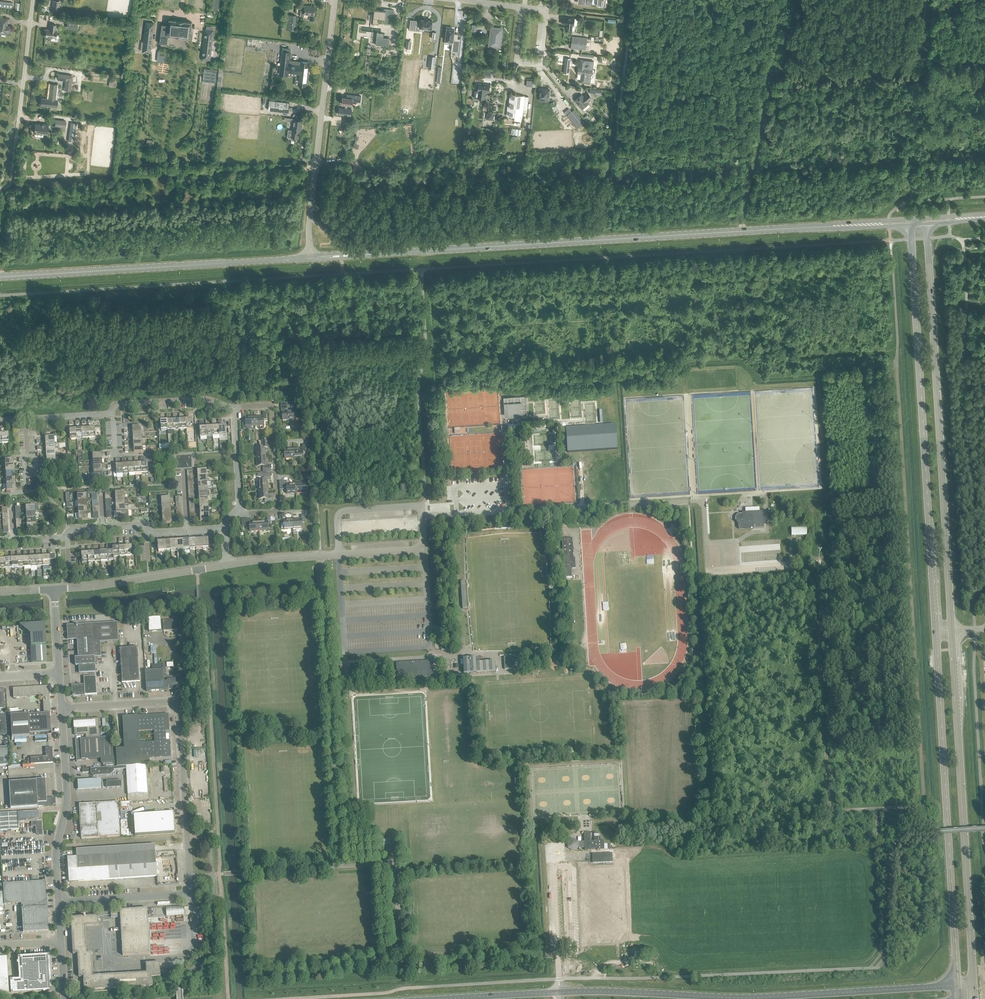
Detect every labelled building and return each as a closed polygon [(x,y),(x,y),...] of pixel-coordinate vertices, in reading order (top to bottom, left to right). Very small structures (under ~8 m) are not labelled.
[(301,10),(300,16),(304,16),(304,14),(309,15),(309,16),(310,17),(313,17),(314,17),(314,15),(314,16),(315,7),(311,6),(311,7),(309,7),(309,6),(305,5),(304,10),(301,10)] [(384,23),(390,24),(391,16),(393,16),(394,10),(384,9),(383,11),(374,10),(373,22),(378,22),(379,18),(385,19),(384,23)] [(287,14),(286,29),(294,30),(295,15),(287,14)] [(572,25),(573,25),(574,22),(574,18),(564,17),(563,24),(567,25),(566,27),(566,26),(566,30),(572,31),(572,25)] [(7,26),(6,26),(6,24),(7,24),(7,19),(0,18),(0,33),(6,34),(6,32),(10,33),(11,27),(7,26)] [(410,20),(409,30),(415,31),(419,31),(420,29),(424,29),(431,30),(431,28),(432,21),(428,20),(425,20),(421,19),(420,22),(417,22),(417,21),(410,20)] [(182,21),(179,21),(169,20),(169,25),(162,24),(159,43),(167,44),(168,35),(177,36),(180,36),(190,37),(191,22),(182,21)] [(143,51),(150,52),(154,23),(146,22),(143,51)] [(45,37),(56,38),(57,30),(55,30),(56,25),(50,24),(49,28),(50,28),(50,30),(46,29),(45,37)] [(447,28),(445,40),(452,41),(451,51),(458,51),(460,38),(457,38),(458,34),(454,34),(454,29),(453,29),(453,28),(447,27),(447,28)] [(492,47),(500,48),(501,38),(500,38),(501,32),(502,31),(502,30),(501,29),(500,28),(499,28),(498,28),(494,28),(493,34),(492,35),(490,34),(489,42),(488,43),(488,45),(489,46),(490,47),(491,47),(492,47)] [(202,59),(210,59),(211,52),(213,30),(206,29),(203,51),(202,59)] [(571,48),(586,50),(587,38),(572,36),(571,48)] [(375,45),(388,46),(389,38),(376,37),(375,45)] [(282,51),(280,74),(288,75),(288,72),(299,73),(298,85),(306,86),(308,74),(309,69),(308,69),(309,63),(301,62),(300,65),(289,64),(291,52),(282,51)] [(578,67),(577,74),(581,74),(580,82),(586,83),(587,75),(588,75),(589,68),(585,68),(585,60),(580,59),(579,67),(578,67)] [(66,81),(65,84),(67,84),(67,90),(70,91),(72,76),(58,74),(58,80),(66,81)] [(225,86),(241,88),(242,80),(226,78),(225,86)] [(475,91),(474,98),(477,98),(478,97),(482,97),(482,96),(485,97),(485,92),(488,92),(489,85),(478,83),(477,91),(475,91)] [(41,98),(41,105),(50,106),(51,99),(55,99),(57,85),(50,84),(48,99),(41,98)] [(540,89),(540,92),(539,93),(539,95),(540,95),(539,98),(540,98),(541,98),(543,99),(544,98),(548,99),(548,96),(549,96),(549,90),(540,89)] [(582,95),(575,100),(582,108),(584,110),(590,106),(588,103),(587,102),(592,98),(588,93),(583,97),(582,95)] [(511,116),(522,118),(523,109),(524,99),(525,96),(510,94),(508,106),(512,107),(511,116)] [(339,108),(338,114),(351,116),(352,109),(347,108),(347,104),(352,105),(352,101),(358,102),(358,96),(361,96),(349,95),(349,98),(346,97),(342,97),(341,104),(345,104),(345,108),(339,108)] [(268,110),(288,112),(289,102),(269,100),(268,110)] [(288,130),(287,137),(298,139),(299,131),(301,131),(302,121),(298,120),(298,121),(294,121),(292,130),(288,130)] [(34,132),(35,132),(35,133),(35,134),(42,135),(42,134),(47,134),(48,125),(41,124),(41,125),(35,124),(34,132)] [(503,397),(504,403),(507,403),(508,413),(522,412),(522,415),(527,415),(526,396),(503,397)] [(281,407),(282,413),(283,420),(294,419),(293,411),(286,412),(286,409),(287,409),(287,406),(281,406),(281,407)] [(255,417),(254,417),(255,426),(264,425),(263,420),(266,419),(266,412),(263,412),(263,416),(257,416),(255,416),(255,417)] [(255,426),(254,417),(253,416),(251,417),(245,417),(245,413),(242,414),(242,421),(245,421),(246,423),(243,423),(243,429),(246,429),(246,426),(255,426)] [(616,424),(566,428),(567,452),(617,449),(616,424)] [(256,448),(256,457),(265,456),(266,456),(266,453),(265,453),(265,447),(269,447),(268,440),(261,441),(261,448),(256,448)] [(294,449),(293,449),(294,458),(303,457),(302,452),(305,452),(305,444),(302,445),(302,448),(296,449),(296,448),(294,449)] [(294,458),(293,449),(290,449),(284,449),(284,446),(281,446),(281,453),(285,453),(285,458),(294,458)] [(265,456),(256,457),(257,466),(262,465),(263,469),(266,468),(270,468),(270,465),(266,465),(266,459),(266,457),(265,456)] [(258,481),(258,490),(267,489),(268,489),(268,486),(267,486),(267,480),(271,480),(271,477),(263,477),(263,480),(258,481)] [(296,484),(295,484),(296,493),(305,492),(304,487),(308,487),(307,479),(304,479),(304,483),(299,484),(298,483),(296,483),(296,484)] [(296,493),(295,484),(292,484),(287,484),(286,481),(283,481),(283,487),(283,488),(287,488),(287,493),(296,493)] [(267,489),(258,490),(259,499),(264,498),(265,501),(272,501),(272,498),(268,498),(268,492),(268,490),(267,489)] [(736,521),(738,523),(738,528),(738,529),(764,527),(763,520),(763,519),(763,511),(742,512),(742,514),(738,514),(735,517),(736,521)] [(293,519),(292,519),(293,528),(302,528),(301,522),(305,522),(304,515),(301,515),(301,519),(295,519),(293,519)] [(293,528),(292,519),(289,519),(289,520),(283,520),(283,516),(280,516),(280,524),(284,524),(284,529),(293,528)] [(259,521),(258,521),(259,531),(268,530),(267,525),(271,524),(270,517),(267,517),(267,521),(262,521),(259,521)] [(259,531),(258,521),(258,522),(258,521),(255,521),(255,522),(249,522),(249,518),(246,518),(246,526),(250,526),(250,531),(259,531)] [(572,578),(572,568),(575,568),(575,558),(573,558),(573,553),(573,543),(572,538),(562,538),(564,578),(572,578)] [(165,550),(164,542),(158,542),(155,542),(156,551),(158,551),(165,550)] [(470,606),(470,602),(468,602),(467,587),(469,587),(469,584),(467,584),(466,580),(465,580),(465,581),(461,582),(463,609),(467,608),(467,610),(469,610),(468,606),(470,606)] [(148,618),(149,632),(162,631),(161,617),(148,618)] [(172,630),(178,630),(177,619),(163,620),(163,631),(168,631),(168,630),(170,629),(172,630)] [(100,642),(118,641),(117,622),(76,625),(76,627),(68,627),(69,640),(77,639),(78,658),(75,658),(75,660),(75,663),(76,666),(79,665),(79,673),(96,672),(95,657),(101,656),(100,642)] [(45,646),(45,634),(30,635),(30,647),(45,646)] [(120,648),(122,683),(140,682),(138,647),(120,648)] [(496,672),(496,671),(495,662),(476,663),(476,658),(463,659),(464,674),(495,672),(496,672)] [(433,668),(433,661),(433,660),(432,660),(427,661),(426,661),(396,662),(396,670),(397,670),(397,672),(396,672),(397,679),(434,677),(433,670),(433,668)] [(505,661),(505,668),(516,667),(515,660),(505,661)] [(164,690),(163,675),(163,670),(145,671),(146,691),(164,690)] [(167,674),(163,675),(164,690),(168,690),(176,689),(175,676),(167,676),(167,674)] [(79,685),(72,685),(72,696),(97,694),(96,676),(84,677),(84,684),(80,685),(80,684),(79,684),(79,685)] [(43,714),(49,713),(50,713),(49,701),(48,702),(48,699),(49,699),(48,686),(11,688),(12,698),(35,696),(42,696),(43,714)] [(49,713),(43,714),(38,714),(9,716),(10,737),(51,735),(49,713)] [(132,716),(127,716),(122,716),(123,722),(124,748),(116,748),(117,767),(126,766),(141,765),(141,761),(149,760),(149,758),(149,757),(151,757),(152,757),(155,756),(156,756),(157,756),(159,756),(160,756),(162,756),(171,756),(171,755),(170,752),(170,751),(170,748),(170,747),(170,744),(170,743),(170,742),(170,741),(170,740),(166,740),(166,737),(166,736),(165,733),(165,732),(165,730),(165,729),(169,729),(169,728),(169,726),(169,725),(169,722),(168,721),(168,718),(168,717),(168,714),(160,714),(156,714),(155,714),(153,715),(147,715),(143,715),(132,716)] [(85,735),(85,739),(101,738),(99,718),(74,719),(75,732),(75,735),(85,735)] [(112,737),(101,738),(85,739),(75,739),(76,760),(101,758),(101,763),(114,762),(112,737)] [(30,757),(30,764),(53,763),(52,748),(45,748),(46,756),(30,757)] [(126,766),(117,767),(91,768),(91,774),(93,776),(111,775),(114,771),(114,770),(126,769),(128,795),(148,794),(146,765),(141,765),(126,766)] [(42,806),(55,805),(55,798),(46,798),(46,794),(45,794),(45,783),(45,779),(35,780),(35,781),(9,782),(10,808),(37,806),(42,806)] [(101,779),(78,780),(78,791),(101,789),(101,779)] [(79,804),(81,838),(120,836),(118,802),(98,803),(79,804)] [(36,833),(39,835),(42,835),(41,811),(18,813),(18,822),(31,821),(31,824),(33,826),(35,826),(36,833)] [(18,830),(17,813),(0,814),(0,831),(18,830)] [(134,815),(135,836),(175,833),(174,813),(134,815)] [(604,849),(604,840),(596,841),(596,842),(591,842),(590,832),(584,833),(584,843),(580,843),(574,839),(569,843),(569,847),(574,850),(580,846),(584,846),(585,850),(591,850),(591,849),(596,849),(596,850),(604,849)] [(157,876),(155,844),(76,849),(78,881),(157,876)] [(612,862),(612,854),(612,853),(592,854),(592,863),(612,862)] [(45,881),(2,883),(4,904),(21,903),(23,932),(48,931),(47,916),(48,916),(48,915),(48,914),(48,913),(47,913),(45,881)] [(120,917),(123,955),(150,954),(147,908),(120,910),(120,912),(111,913),(111,918),(120,917)] [(87,953),(85,926),(99,925),(98,916),(86,916),(85,915),(84,915),(83,917),(71,917),(73,954),(79,954),(79,956),(78,956),(79,977),(83,977),(84,990),(152,986),(151,977),(161,977),(160,962),(146,963),(146,972),(93,976),(91,952),(87,953)] [(51,980),(49,955),(17,957),(18,979),(8,980),(6,957),(0,958),(0,994),(42,992),(43,993),(44,993),(45,992),(45,991),(48,991),(51,990),(50,987),(51,987),(51,980)]
